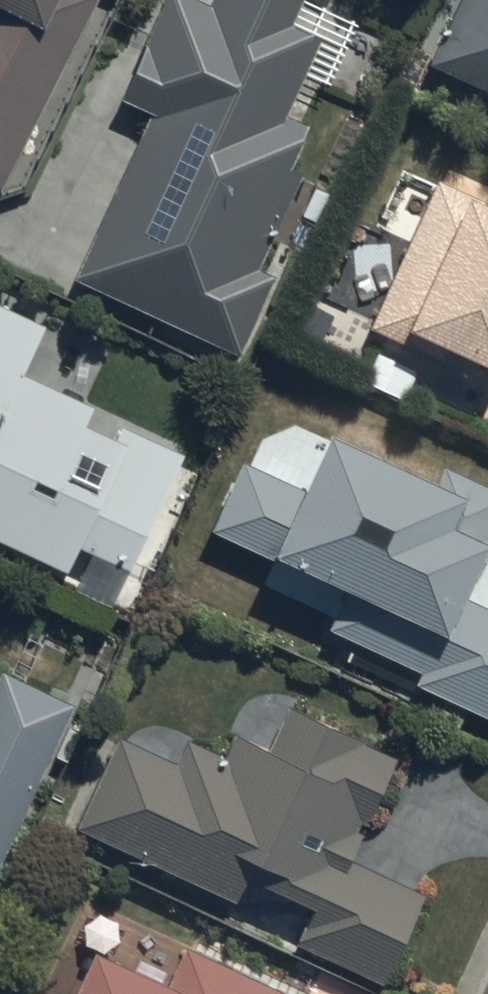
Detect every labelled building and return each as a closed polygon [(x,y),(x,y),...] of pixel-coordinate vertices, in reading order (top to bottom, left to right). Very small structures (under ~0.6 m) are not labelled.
[(92,0),(0,0),(0,176),(92,0)] [(121,89),(150,102),(77,269),(240,347),(276,268),(258,260),(301,165),(288,159),(306,117),(285,108),(321,29),(291,15),(298,0),(159,0),(121,89)] [(431,55),(487,82),(487,0),(457,0),(431,55)] [(437,168),(371,319),(444,351),(453,330),(487,346),(487,181),(472,174),(468,184),(437,168)] [(72,562),(83,539),(131,561),(185,446),(120,415),(116,424),(85,409),(93,393),(25,361),(47,314),(0,292),(0,528),(72,562)] [(333,411),(301,480),(243,453),(212,521),(279,552),(286,538),(353,569),(331,618),(423,661),(417,674),(487,707),(487,596),(464,585),(487,532),(487,476),(445,456),(442,463),(333,411)] [(0,668),(0,855),(76,696),(3,661),(0,668)] [(178,750),(118,727),(76,821),(238,894),(248,868),(315,893),(297,940),(387,974),(422,882),(353,856),(394,746),(361,734),(364,726),(286,697),(269,742),(233,728),(226,747),(185,731),(178,750)] [(176,966),(95,929),(65,993),(314,993),(189,937),(176,966)]
